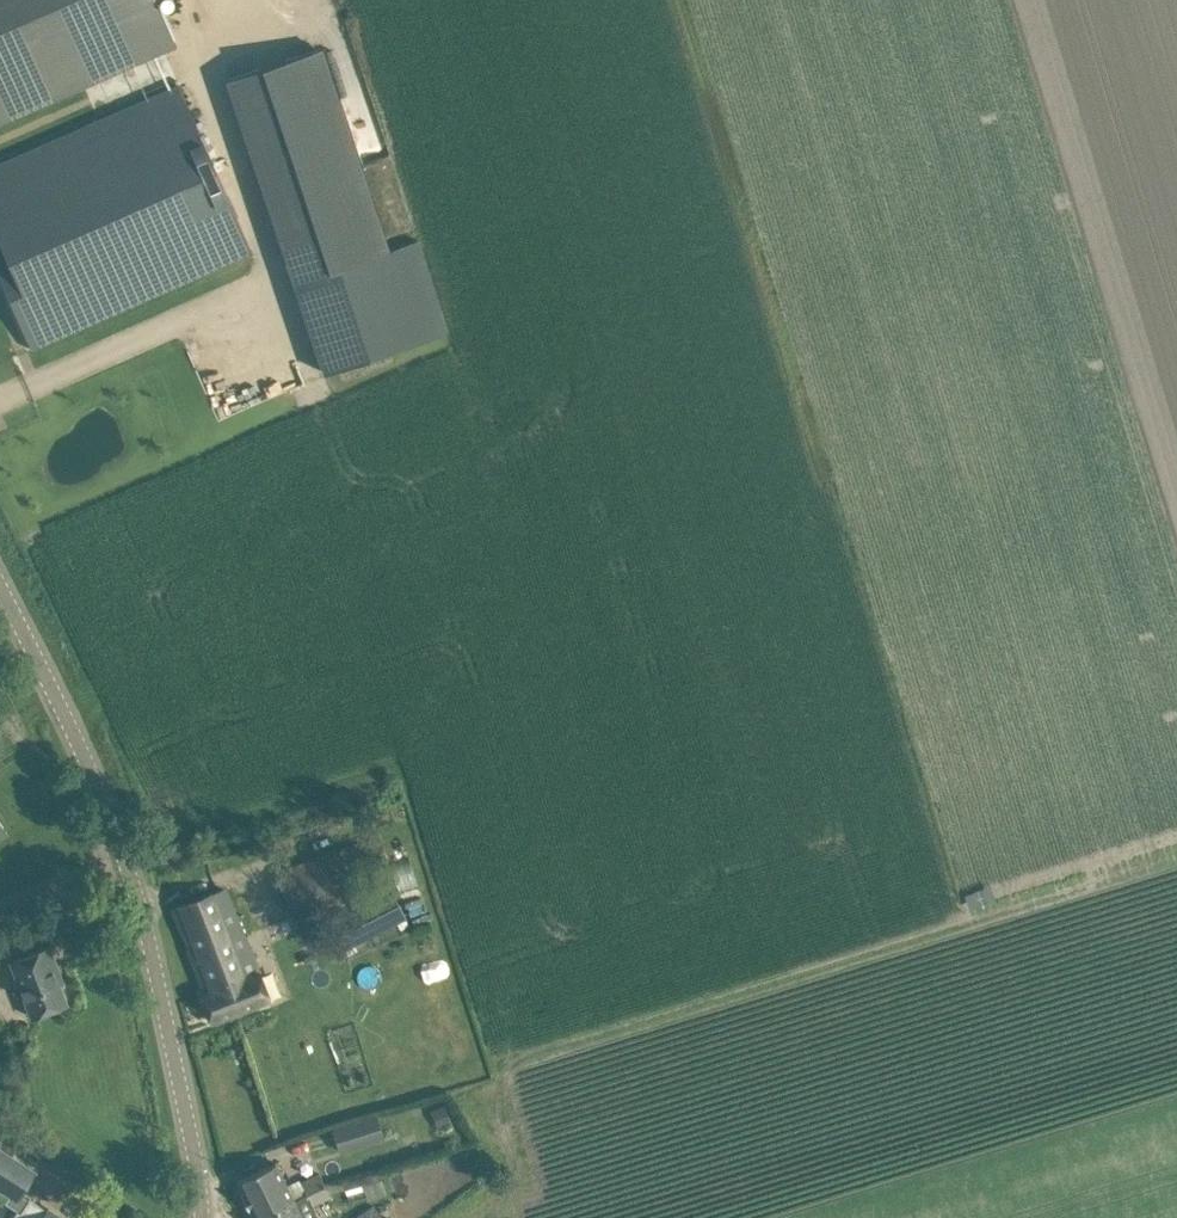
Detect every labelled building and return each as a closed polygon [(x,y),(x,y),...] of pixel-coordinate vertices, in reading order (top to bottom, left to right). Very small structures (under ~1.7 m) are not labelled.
[(177,45),(157,0),(0,0),(0,123),(177,45)] [(227,80),(294,282),(390,251),(323,48),(227,80)] [(0,162),(0,277),(31,348),(252,252),(179,84),(0,162)] [(390,251),(294,282),(323,373),(446,332),(416,242),(390,251)] [(334,849),(277,870),(287,896),(344,875),(388,858),(378,832),(334,849)] [(173,907),(205,991),(200,993),(211,1020),(269,998),(227,887),(173,907)] [(329,923),(341,944),(402,912),(391,890),(329,923)] [(55,973),(59,971),(49,945),(9,960),(29,1017),(66,1003),(55,973)] [(333,1128),(341,1152),(385,1139),(377,1115),(333,1128)] [(17,1198),(35,1170),(0,1148),(0,1188),(17,1198)] [(257,1169),(236,1180),(254,1217),(292,1198),(292,1197),(285,1183),(274,1161),(257,1169)] [(379,1168),(343,1178),(345,1186),(346,1193),(364,1188),(365,1187),(384,1182),(379,1168)] [(319,1172),(301,1180),(306,1190),(324,1182),(319,1172)] [(254,1217),(255,1217),(318,1217),(320,1217),(314,1205),(314,1203),(330,1195),(328,1191),(324,1183),(324,1182),(306,1190),(306,1191),(292,1197),(292,1198),(254,1217)] [(29,1197),(16,1217),(65,1217),(48,1208),(47,1209),(29,1197)] [(375,1204),(355,1217),(385,1217),(375,1204)]
